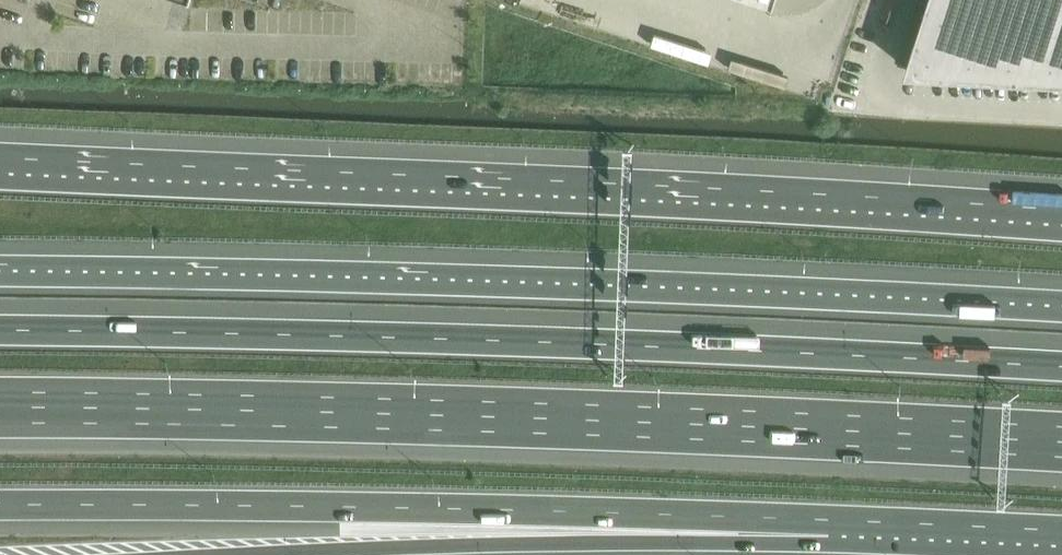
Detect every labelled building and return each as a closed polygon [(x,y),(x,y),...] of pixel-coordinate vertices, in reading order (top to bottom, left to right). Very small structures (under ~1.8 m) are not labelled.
[(906,70),(1061,78),(1061,0),(929,0),(906,70)]
